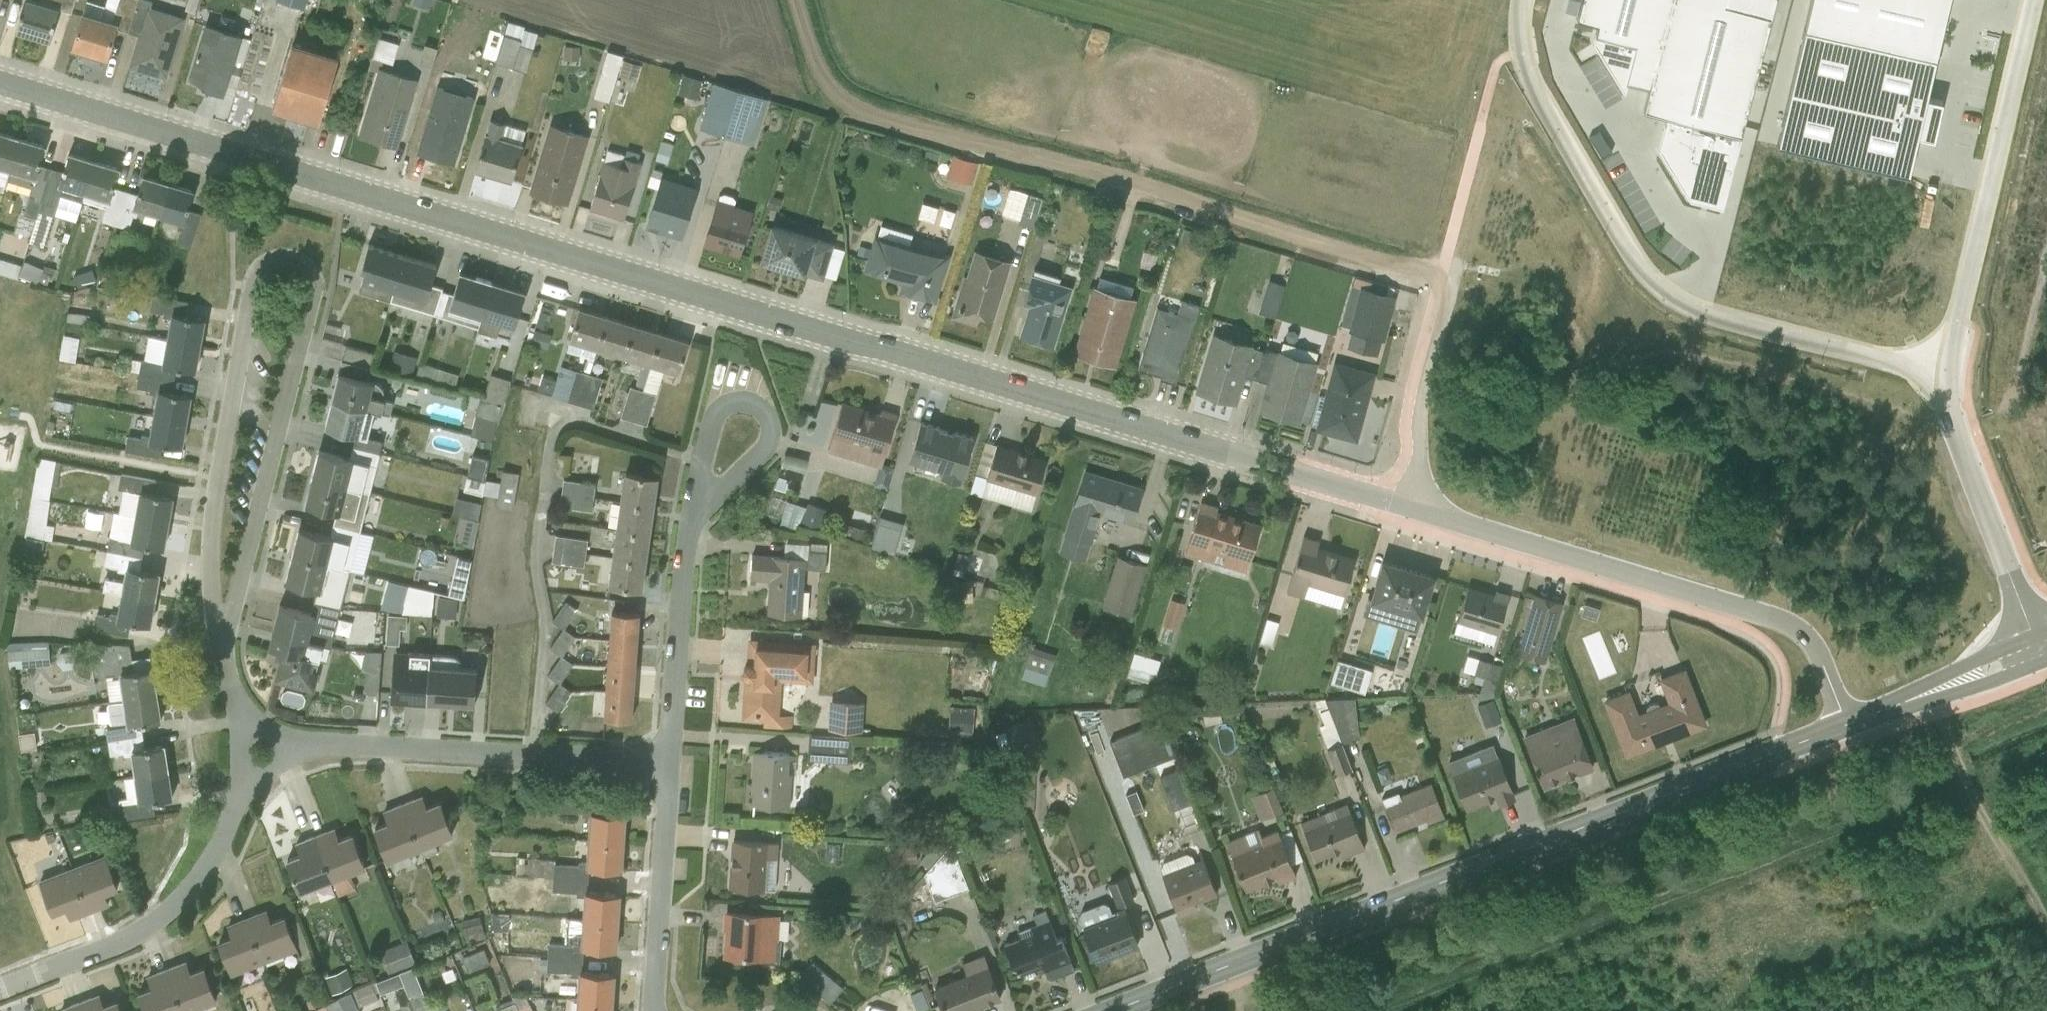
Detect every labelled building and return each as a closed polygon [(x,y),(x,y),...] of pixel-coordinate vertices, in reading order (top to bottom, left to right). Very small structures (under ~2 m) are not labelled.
[(49,38),(59,7),(71,11),(75,0),(25,0),(17,28),(49,38)] [(106,56),(116,25),(128,29),(138,0),(106,0),(105,4),(94,0),(87,0),(73,45),(106,56)] [(166,74),(184,14),(150,4),(151,0),(138,0),(128,29),(140,33),(131,63),(166,74)] [(195,10),(198,0),(187,0),(185,7),(195,10)] [(411,3),(433,9),(436,0),(412,0),(411,3)] [(1574,17),(1597,23),(1591,40),(1625,92),(1626,81),(1648,87),(1670,0),(1579,0),(1574,17)] [(1643,109),(1667,116),(1658,148),(1688,198),(1721,206),(1773,0),(1670,0),(1643,109)] [(1776,145),(1908,175),(1917,136),(1933,139),(1941,101),(1926,98),(1949,0),(1809,0),(1776,145)] [(524,24),(508,19),(495,60),(526,69),(537,31),(523,27),(524,24)] [(188,80),(223,91),(241,33),(205,22),(188,80)] [(461,39),(477,43),(480,32),(474,30),(475,25),(472,24),(470,29),(465,27),(461,39)] [(273,106),(318,120),(338,54),(334,52),(341,29),(329,25),(322,49),(293,40),(273,106)] [(372,56),(393,62),(399,42),(378,36),(372,56)] [(563,58),(579,59),(579,45),(564,44),(563,58)] [(593,95),(608,99),(622,54),(607,49),(593,95)] [(621,81),(640,80),(638,64),(619,65),(621,81)] [(382,139),(395,143),(415,76),(381,66),(361,131),(382,137),(382,139)] [(677,92),(695,97),(701,78),(683,72),(677,92)] [(700,126),(724,134),(738,89),(713,81),(700,126)] [(418,150),(453,160),(473,94),(438,84),(418,150)] [(738,89),(724,134),(754,143),(767,98),(738,89)] [(476,167),(510,177),(525,127),(491,117),(476,167)] [(532,189),(566,199),(587,132),(552,122),(532,189)] [(18,136),(0,130),(0,189),(2,189),(4,182),(18,136)] [(4,182),(30,190),(29,196),(41,200),(52,166),(39,162),(45,144),(18,136),(4,182)] [(655,158),(666,161),(671,142),(660,139),(655,158)] [(590,206),(625,216),(642,159),(623,154),(624,151),(607,146),(590,206)] [(85,190),(94,159),(69,151),(63,170),(52,166),(41,200),(29,240),(43,244),(53,212),(76,219),(85,190)] [(975,161),(954,154),(947,176),(969,182),(975,161)] [(85,190),(105,196),(103,204),(106,205),(102,218),(108,220),(106,227),(112,229),(114,222),(125,188),(114,185),(120,166),(94,159),(85,190)] [(158,213),(167,181),(143,174),(137,192),(125,188),(114,222),(129,226),(133,213),(136,214),(138,207),(158,213)] [(647,224),(681,234),(696,185),(662,174),(647,224)] [(158,213),(179,219),(177,226),(180,227),(176,240),(191,245),(198,223),(201,212),(188,208),(194,189),(167,181),(158,213)] [(704,240),(738,251),(751,208),(734,202),(735,197),(733,193),(724,190),(719,192),(704,240)] [(765,206),(777,209),(781,196),(769,192),(765,206)] [(1043,197),(1028,193),(1019,224),(1033,228),(1043,197)] [(804,269),(821,274),(832,239),(772,221),(761,258),(804,271),(804,269)] [(933,298),(947,253),(908,241),(911,232),(880,223),(867,266),(896,275),(895,276),(905,279),(902,289),(933,298)] [(390,298),(404,252),(368,242),(361,265),(365,266),(359,289),(390,298)] [(977,314),(991,318),(1009,260),(976,250),(956,317),(974,323),(977,314)] [(390,298),(434,312),(442,288),(443,285),(431,281),(437,262),(404,252),(390,298)] [(17,276),(21,263),(0,256),(0,271),(17,276)] [(19,274),(37,280),(37,278),(51,283),(53,278),(52,277),(56,267),(44,262),(43,266),(25,259),(19,274)] [(478,325),(492,280),(459,270),(453,291),(442,288),(434,312),(478,325)] [(1021,336),(1052,345),(1070,286),(1058,282),(1060,278),(1034,270),(1032,275),(1031,274),(1022,304),(1030,307),(1021,336)] [(1091,354),(1115,361),(1134,298),(1130,297),(1133,286),(1099,276),(1096,288),(1095,287),(1075,354),(1090,358),(1091,354)] [(1369,291),(1371,282),(1354,276),(1351,286),(1369,291)] [(478,325),(511,335),(524,289),(492,280),(478,325)] [(1258,313),(1273,318),(1284,285),(1268,280),(1258,313)] [(1362,291),(1351,328),(1381,336),(1394,288),(1387,286),(1384,296),(1362,291)] [(171,315),(167,337),(200,342),(204,316),(186,313),(189,299),(174,296),(153,293),(150,308),(164,310),(163,314),(171,315)] [(1159,379),(1174,384),(1198,307),(1181,301),(1177,314),(1156,307),(1139,365),(1161,372),(1159,379)] [(596,345),(606,314),(579,306),(570,337),(596,345)] [(67,320),(89,322),(90,313),(68,311),(67,320)] [(596,345),(624,353),(633,322),(606,314),(596,345)] [(323,336),(342,341),(346,327),(327,322),(323,336)] [(650,361),(660,330),(633,322),(624,353),(650,361)] [(664,366),(678,369),(688,338),(660,330),(650,361),(649,365),(633,418),(646,422),(664,366)] [(60,356),(75,359),(79,336),(64,333),(60,356)] [(176,365),(195,368),(200,342),(167,337),(149,334),(144,357),(142,357),(139,371),(174,377),(176,365)] [(1252,347),(1253,345),(1215,334),(1198,391),(1234,402),(1242,375),(1256,379),(1265,349),(1263,349),(1263,350),(1252,347)] [(1260,410),(1297,421),(1317,353),(1282,342),(1280,350),(1276,349),(1275,352),(1265,349),(1256,379),(1268,383),(1260,410)] [(342,358),(370,365),(374,351),(345,344),(342,358)] [(389,364),(412,372),(417,355),(395,348),(389,364)] [(342,358),(332,397),(374,408),(389,412),(393,399),(385,396),(385,393),(384,389),(382,385),(380,382),(377,380),(373,379),(368,377),(370,365),(342,358)] [(453,387),(458,371),(420,360),(416,375),(453,387)] [(621,414),(633,418),(649,365),(642,363),(637,378),(638,378),(636,385),(630,383),(621,414)] [(1370,375),(1336,366),(1327,397),(1319,395),(1311,426),(1354,437),(1370,375)] [(567,398),(580,402),(589,371),(577,367),(567,398)] [(157,392),(153,413),(186,419),(191,393),(172,389),(174,377),(139,371),(137,385),(150,387),(149,390),(157,392)] [(484,395),(504,400),(510,377),(491,371),(484,395)] [(593,405),(602,375),(589,371),(580,402),(593,405)] [(498,418),(504,400),(484,395),(480,394),(470,431),(491,437),(496,417),(498,418)] [(383,438),(366,435),(374,408),(332,397),(324,424),(356,432),(353,444),(379,450),(383,438)] [(828,451),(880,467),(874,486),(885,489),(892,467),(881,463),(897,414),(881,410),(880,413),(842,402),(828,451)] [(162,441),(181,445),(186,419),(153,413),(149,434),(142,433),(142,436),(128,434),(125,448),(160,454),(162,441)] [(941,479),(958,484),(973,437),(919,421),(909,460),(943,470),(941,479)] [(319,447),(312,474),(369,489),(379,450),(353,444),(349,455),(319,447)] [(981,496),(1031,511),(1046,461),(996,446),(981,496)] [(466,473),(485,478),(489,455),(472,452),(466,473)] [(32,496),(48,498),(50,483),(58,484),(61,459),(39,456),(32,496)] [(498,494),(496,504),(513,507),(519,470),(502,467),(500,480),(498,494)] [(624,470),(620,498),(653,502),(657,475),(624,470)] [(124,487),(120,511),(168,520),(172,494),(153,490),(156,477),(121,471),(118,486),(124,487)] [(1131,522),(1140,488),(1084,472),(1060,552),(1086,561),(1100,513),(1131,522)] [(463,486),(483,492),(485,478),(466,473),(463,486)] [(305,501),(336,509),(333,521),(360,528),(369,489),(312,474),(305,501)] [(595,487),(595,481),(564,476),(562,490),(594,494),(609,496),(610,490),(595,487)] [(483,492),(498,494),(500,480),(485,478),(483,492)] [(592,508),(594,494),(562,490),(560,503),(592,508)] [(478,516),(481,500),(456,494),(452,510),(478,516)] [(50,499),(48,498),(32,496),(31,495),(25,534),(44,538),(52,539),(55,523),(46,522),(50,499)] [(766,514),(778,518),(784,500),(772,496),(766,514)] [(616,525),(649,530),(653,502),(620,498),(616,525)] [(820,529),(828,509),(808,502),(806,507),(786,501),(779,526),(796,531),(799,522),(820,529)] [(1185,553),(1246,572),(1260,525),(1216,512),(1217,507),(1201,502),(1185,553)] [(145,542),(163,546),(168,520),(120,511),(115,510),(108,549),(142,555),(145,542)] [(455,540),(468,543),(474,517),(462,514),(455,540)] [(299,525),(292,552),(350,567),(360,528),(333,521),(330,533),(299,525)] [(616,525),(612,553),(645,558),(649,530),(616,525)] [(848,539),(862,543),(866,529),(852,525),(848,539)] [(586,549),(587,537),(556,532),(554,545),(586,549)] [(42,549),(44,538),(25,534),(23,546),(42,549)] [(1340,608),(1354,560),(1316,549),(1318,541),(1303,536),(1286,592),(1340,608)] [(768,614),(802,617),(805,568),(825,569),(827,544),(809,543),(808,559),(752,555),(750,577),(771,579),(768,614)] [(584,563),(586,549),(554,545),(552,559),(584,563)] [(103,588),(107,588),(154,597),(159,570),(140,567),(142,555),(108,549),(105,562),(119,564),(118,568),(125,569),(123,578),(105,575),(103,588)] [(314,597),(341,604),(350,567),(292,552),(285,579),(316,587),(314,597)] [(448,591),(465,595),(472,556),(457,553),(448,591)] [(608,582),(641,587),(645,558),(612,553),(608,582)] [(953,569),(964,572),(969,556),(958,553),(953,569)] [(1117,555),(1101,606),(1131,615),(1146,565),(1117,555)] [(1362,614),(1416,631),(1432,577),(1382,562),(1371,598),(1367,598),(1362,614)] [(390,592),(403,595),(407,583),(394,579),(390,592)] [(953,603),(972,602),(972,581),(953,582),(953,603)] [(401,610),(431,612),(433,588),(409,582),(401,610)] [(1453,633),(1493,645),(1508,594),(1495,590),(1494,595),(1467,587),(1453,633)] [(131,619),(150,622),(154,597),(107,588),(103,612),(96,610),(93,626),(128,632),(131,619)] [(436,614),(456,615),(457,595),(438,594),(436,614)] [(1560,604),(1535,596),(1518,654),(1543,662),(1560,604)] [(279,602),(273,630),(330,644),(341,604),(314,597),(310,610),(279,602)] [(552,618),(563,626),(577,606),(566,599),(552,618)] [(1159,639),(1171,643),(1184,602),(1171,599),(1159,639)] [(611,609),(609,635),(637,637),(639,611),(611,609)] [(386,641),(398,642),(399,625),(406,625),(407,613),(388,612),(386,641)] [(1589,612),(1575,631),(1588,640),(1602,622),(1589,612)] [(1259,642),(1271,646),(1278,622),(1266,618),(1259,642)] [(575,634),(563,626),(549,645),(561,653),(575,634)] [(323,658),(327,659),(330,644),(273,630),(269,644),(278,646),(275,656),(282,658),(277,676),(308,683),(312,669),(320,671),(323,658)] [(607,663),(635,665),(637,637),(609,635),(607,663)] [(10,665),(51,662),(49,639),(7,640),(10,665)] [(813,684),(815,646),(750,641),(749,665),(747,665),(745,666),(743,668),(743,671),(743,674),(744,676),(747,677),(749,677),(749,682),(748,682),(747,682),(746,685),(744,717),(763,718),(763,727),(791,729),(792,716),(779,715),(781,682),(813,684)] [(107,674),(110,697),(157,691),(153,665),(134,668),(130,644),(89,643),(92,663),(97,662),(99,675),(107,674)] [(1048,674),(1049,674),(1055,654),(1030,646),(1023,667),(1025,667),(1021,678),(1044,686),(1048,674)] [(363,688),(377,691),(381,649),(364,648),(360,667),(367,669),(363,688)] [(427,698),(429,651),(429,650),(394,648),(391,696),(427,698)] [(63,666),(73,665),(76,656),(70,649),(61,650),(57,659),(63,666)] [(427,698),(474,702),(477,665),(462,664),(461,658),(459,656),(456,654),(452,652),(429,651),(427,698)] [(572,661),(561,653),(547,672),(559,680),(572,661)] [(1131,663),(1156,670),(1159,661),(1134,654),(1131,663)] [(1493,692),(1501,666),(1478,659),(1474,674),(1475,675),(1473,682),(1483,685),(1482,688),(1479,687),(1478,692),(1481,693),(1493,692)] [(1331,683),(1363,693),(1370,670),(1338,660),(1331,683)] [(607,663),(605,690),(633,692),(635,665),(607,663)] [(1127,676),(1147,682),(1150,672),(1130,666),(1127,676)] [(1626,755),(1704,725),(1683,671),(1661,679),(1669,702),(1659,706),(1658,703),(1654,703),(1649,705),(1646,708),(1646,711),(1636,715),(1627,692),(1605,701),(1626,755)] [(570,688),(559,680),(546,700),(557,707),(570,688)] [(603,718),(631,720),(633,692),(605,690),(603,718)] [(142,720),(161,717),(157,691),(110,697),(109,698),(107,703),(110,720),(113,723),(106,724),(108,737),(143,732),(142,720)] [(1487,727),(1503,721),(1494,698),(1478,704),(1487,727)] [(1352,769),(1342,744),(1328,708),(1326,709),(1322,699),(1314,702),(1323,724),(1318,726),(1327,749),(1326,749),(1337,775),(1352,769)] [(1354,699),(1325,700),(1328,708),(1342,744),(1359,737),(1354,699)] [(828,730),(862,732),(863,702),(830,700),(828,730)] [(948,735),(971,736),(973,707),(950,705),(948,735)] [(1543,787),(1591,768),(1571,717),(1523,736),(1543,787)] [(1012,746),(1035,738),(1028,720),(1005,728),(1012,746)] [(21,747),(37,745),(35,729),(20,731),(21,747)] [(132,751),(135,773),(168,768),(164,742),(145,744),(143,732),(108,737),(111,751),(124,749),(124,753),(132,751)] [(807,760),(849,763),(851,737),(808,734),(807,760)] [(1124,773),(1148,764),(1138,735),(1113,744),(1124,773)] [(1514,798),(1497,756),(1496,756),(1491,745),(1449,762),(1453,773),(1452,774),(1466,809),(1496,797),(1498,804),(1514,798)] [(2039,752),(2046,771),(2046,770),(2046,749),(2039,752)] [(745,804),(789,807),(791,775),(795,775),(796,760),(797,760),(797,755),(753,753),(753,754),(756,754),(755,784),(747,784),(747,785),(748,785),(747,803),(746,803),(745,804)] [(153,797),(172,794),(168,768),(135,773),(125,774),(127,794),(119,796),(120,800),(118,800),(120,816),(155,810),(153,797)] [(1178,770),(1160,777),(1182,835),(1201,828),(1178,770)] [(1067,781),(1051,786),(1057,804),(1072,799),(1067,781)] [(1443,817),(1430,783),(1399,795),(1398,792),(1381,798),(1384,807),(1383,807),(1394,833),(1411,826),(1410,822),(1424,817),(1427,824),(1443,817)] [(47,797),(46,787),(31,788),(33,806),(43,804),(42,797),(47,797)] [(1259,821),(1280,812),(1271,789),(1250,797),(1259,821)] [(434,839),(452,832),(440,799),(426,804),(422,793),(402,801),(420,845),(423,854),(438,848),(434,839)] [(544,811),(558,811),(559,797),(545,796),(544,811)] [(589,817),(588,840),(623,843),(625,814),(592,812),(593,799),(559,797),(558,811),(582,813),(582,817),(589,817)] [(420,845),(402,801),(384,808),(389,819),(375,824),(388,857),(420,845)] [(1344,856),(1363,849),(1346,803),(1300,822),(1315,860),(1341,849),(1344,856)] [(350,869),(365,864),(352,831),(338,836),(334,825),(315,832),(332,877),(338,892),(357,885),(350,869)] [(1278,882),(1295,875),(1277,829),(1261,836),(1258,829),(1226,842),(1245,890),(1276,878),(1278,882)] [(332,877),(315,832),(297,839),(301,851),(287,856),(300,889),(332,877)] [(733,839),(730,887),(775,890),(778,842),(733,839)] [(589,868),(621,870),(623,843),(588,840),(586,862),(579,862),(579,866),(555,864),(555,860),(540,859),(540,858),(516,857),(515,875),(553,878),(588,880),(589,868)] [(894,866),(917,862),(914,845),(891,848),(894,866)] [(928,868),(950,845),(932,845),(919,860),(928,868)] [(950,845),(928,868),(924,873),(934,901),(967,888),(950,845)] [(118,884),(105,851),(72,864),(89,908),(108,900),(104,889),(118,884)] [(1215,895),(1216,895),(1203,858),(1194,861),(1192,856),(1186,853),(1163,861),(1161,868),(1163,874),(1162,874),(1170,898),(1167,899),(1171,908),(1174,907),(1178,917),(1197,910),(1194,899),(1214,891),(1215,895)] [(71,915),(89,908),(72,864),(40,876),(53,909),(67,904),(71,915)] [(1117,907),(1134,900),(1124,877),(1107,883),(1117,907)] [(569,914),(569,919),(617,922),(619,894),(587,892),(588,880),(553,878),(552,891),(571,892),(570,914),(569,914)] [(1096,961),(1137,945),(1122,907),(1111,912),(1108,905),(1102,903),(1081,911),(1079,917),(1096,961)] [(264,959),(297,946),(284,913),(270,918),(266,907),(247,915),(264,959)] [(760,962),(780,963),(781,940),(778,940),(779,916),(726,913),(725,928),(727,929),(725,954),(760,956),(760,962)] [(264,959),(247,915),(228,921),(233,933),(219,938),(232,971),(251,964),(255,972),(268,967),(264,959)] [(492,932),(509,933),(510,916),(493,915),(492,932)] [(303,950),(310,948),(297,917),(291,920),(303,950)] [(467,940),(486,936),(481,917),(463,921),(467,940)] [(583,948),(615,950),(617,922),(569,919),(565,919),(564,945),(548,944),(547,958),(583,960),(583,948)] [(1050,979),(1074,970),(1060,936),(1056,937),(1049,919),(1017,932),(1019,937),(1004,944),(1012,964),(1016,967),(1021,980),(1038,973),(1036,968),(1042,966),(1047,977),(1050,979)] [(387,973),(415,963),(407,941),(379,950),(387,973)] [(469,972),(490,964),(483,949),(463,957),(469,972)] [(999,999),(982,954),(961,962),(966,974),(935,987),(944,1010),(968,1010),(999,999)] [(578,977),(576,1000),(612,1002),(614,974),(582,972),(583,960),(547,958),(539,957),(538,973),(547,973),(547,971),(571,973),(571,977),(578,977)] [(184,1009),(216,997),(203,964),(190,969),(186,958),(167,965),(184,1009)] [(167,965),(148,973),(153,984),(139,989),(148,1010),(180,1010),(184,1009),(167,965)] [(332,991),(353,984),(346,965),(326,973),(332,991)] [(422,992),(423,991),(414,965),(399,972),(399,973),(376,982),(380,993),(404,984),(409,997),(410,997),(416,1010),(429,1010),(422,992)] [(810,987),(827,1000),(836,989),(819,976),(810,987)] [(343,1010),(359,1010),(358,1008),(378,999),(375,993),(378,991),(375,983),(338,997),(343,1010)] [(117,998),(103,1003),(99,992),(79,1000),(84,1010),(122,1010),(117,998)] [(338,997),(305,1010),(343,1010),(338,997)] [(512,999),(499,1004),(502,1010),(517,1010),(512,999)] [(79,1000),(61,1007),(63,1010),(84,1010),(79,1000)] [(612,1002),(576,1000),(576,1010),(611,1010),(612,1002)]
